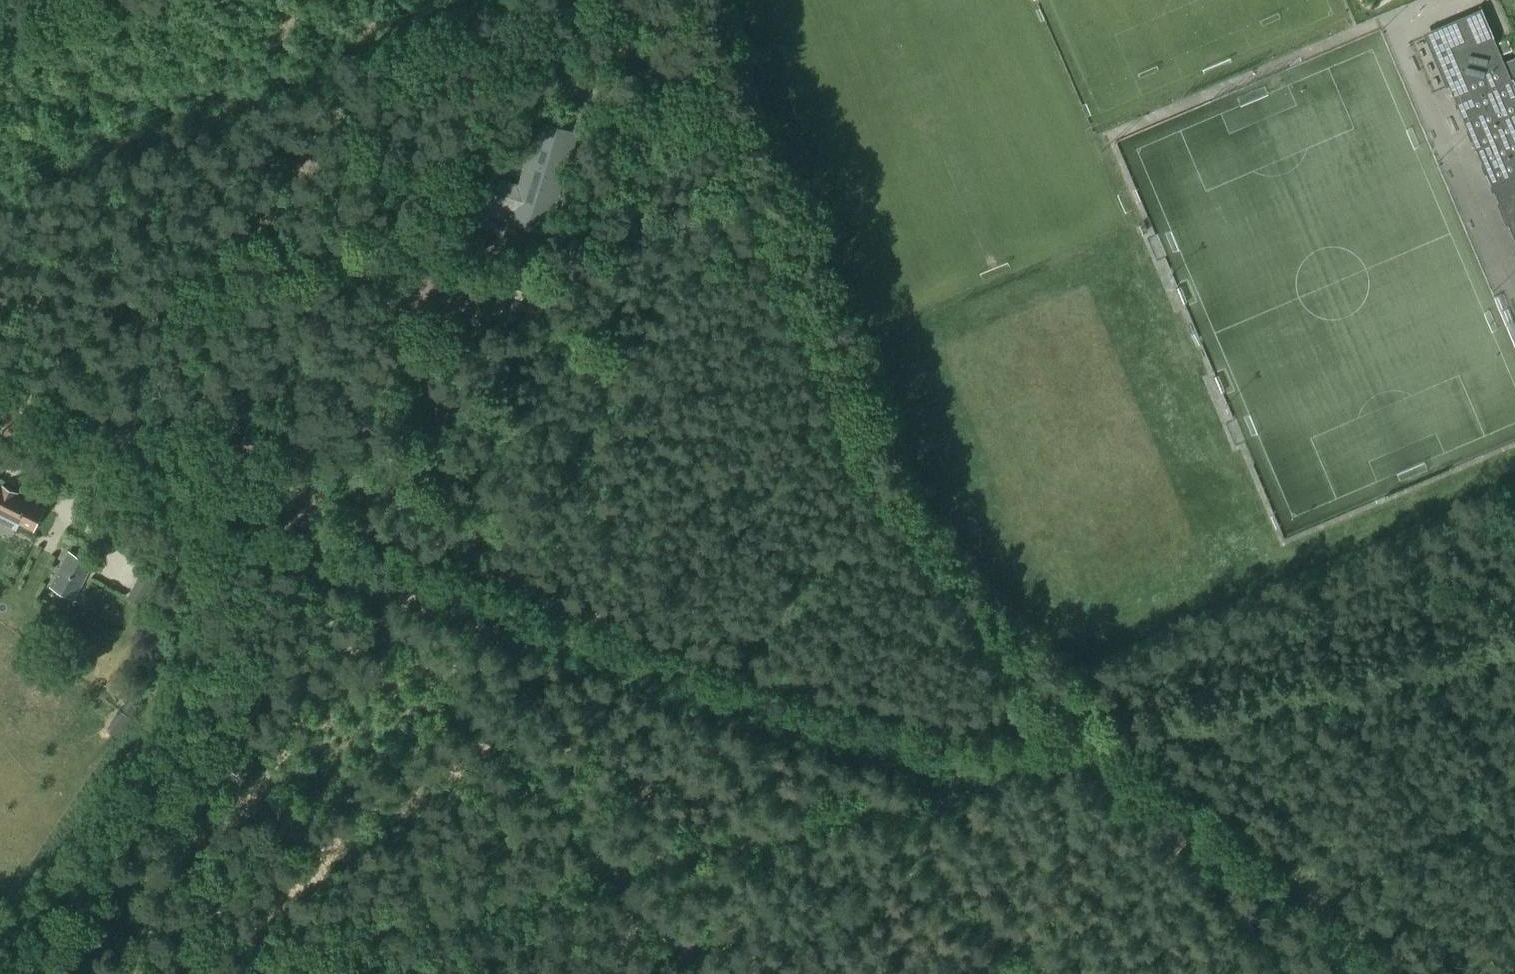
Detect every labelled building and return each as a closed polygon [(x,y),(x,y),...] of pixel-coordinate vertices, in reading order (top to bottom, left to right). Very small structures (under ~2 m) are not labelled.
[(1486,21),(1482,14),(1429,36),(1443,69),(1441,70),(1491,187),(1492,187),(1514,241),(1514,90),(1511,80),(1514,79),(1514,59),(1504,63),(1486,21)] [(479,201),(477,209),(547,231),(549,223),(577,133),(541,122),(522,185),(488,174),(479,201)] [(47,509),(0,485),(0,513),(36,530),(47,509)] [(76,599),(94,565),(71,553),(53,586),(76,599)] [(164,577),(151,570),(148,576),(147,575),(134,600),(147,607),(164,577)] [(120,735),(132,719),(124,713),(113,729),(120,735)]
